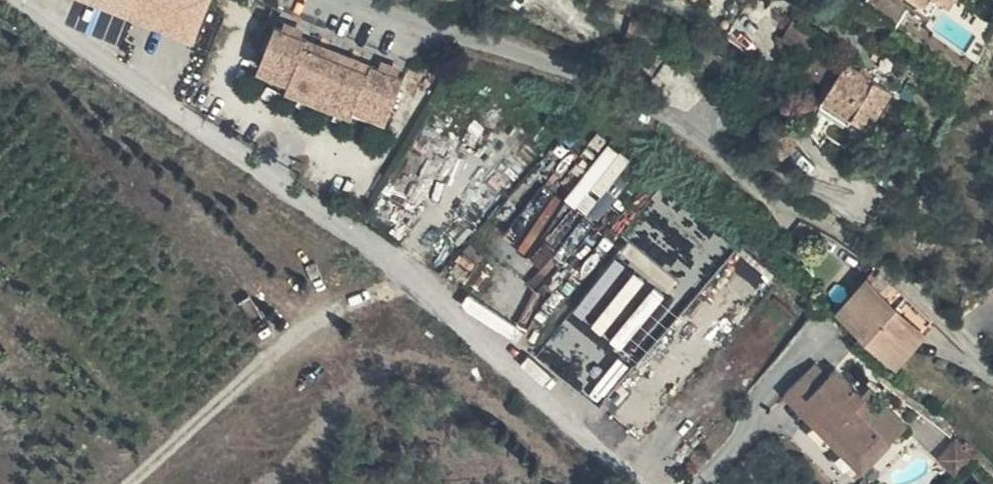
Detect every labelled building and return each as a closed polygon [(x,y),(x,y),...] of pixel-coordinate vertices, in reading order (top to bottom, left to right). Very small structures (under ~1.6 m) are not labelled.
[(197,39),(214,0),(108,0),(197,39)] [(930,30),(940,13),(951,20),(962,0),(890,0),(888,5),(930,30)] [(909,29),(875,10),(866,25),(900,44),(909,29)] [(367,106),(383,112),(401,66),(271,16),(254,61),(269,67),(264,79),(283,86),(296,91),(293,100),(327,114),(331,103),(345,110),(363,117),(367,106)] [(812,37),(790,22),(779,38),(801,53),(807,43),(812,37)] [(812,37),(807,43),(824,54),(823,55),(839,66),(842,61),(845,58),(812,37)] [(879,51),(862,42),(859,46),(876,56),(879,51)] [(803,65),(819,78),(826,70),(811,57),(803,65)] [(269,67),(254,61),(249,73),(264,79),(269,67)] [(886,91),(842,61),(839,66),(816,100),(844,119),(848,112),(864,123),(886,91)] [(296,91),(283,86),(280,95),(293,100),(296,91)] [(342,119),(345,110),(331,103),(327,114),(342,119)] [(378,123),(383,112),(367,106),(363,117),(378,123)] [(592,208),(627,155),(607,142),(572,195),(592,208)] [(839,320),(890,361),(924,319),(873,278),(839,320)] [(820,380),(810,368),(776,403),(857,480),(901,437),(863,398),(858,402),(827,372),(820,380)] [(959,467),(942,451),(928,468),(944,483),(959,467)]
